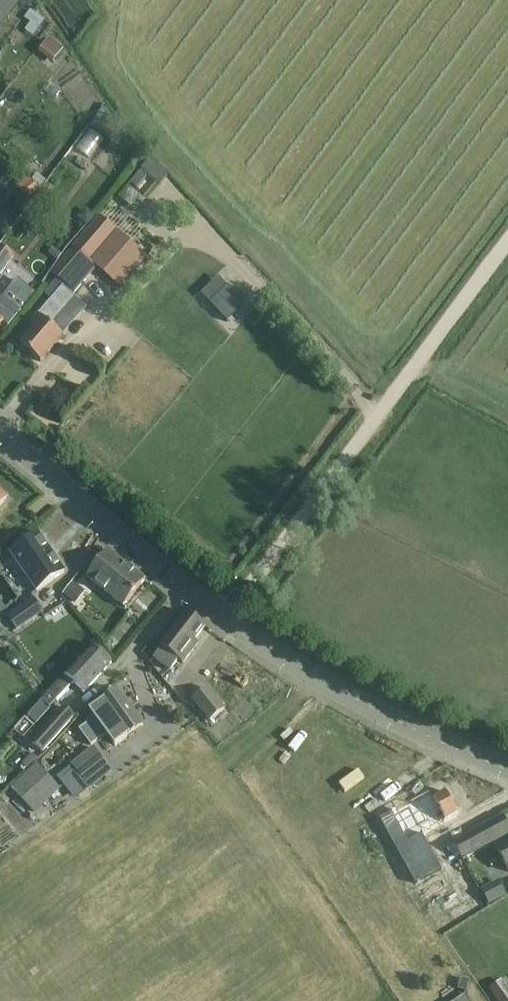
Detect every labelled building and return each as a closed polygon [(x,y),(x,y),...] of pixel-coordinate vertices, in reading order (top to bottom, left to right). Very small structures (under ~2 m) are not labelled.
[(20,5),(13,0),(0,0),(0,29),(20,5)] [(60,32),(53,48),(70,55),(77,39),(60,32)] [(150,160),(140,172),(159,188),(169,176),(150,160)] [(38,192),(53,179),(42,166),(27,179),(38,192)] [(100,218),(51,274),(55,277),(65,286),(74,294),(96,269),(119,289),(146,258),(100,218)] [(52,261),(65,250),(56,240),(44,251),(52,261)] [(14,256),(1,246),(0,248),(0,274),(14,256)] [(35,331),(21,346),(41,363),(63,337),(62,336),(61,336),(52,328),(52,327),(75,301),(76,300),(72,296),(74,294),(65,286),(62,288),(62,289),(38,316),(39,317),(30,327),(35,331)] [(210,305),(227,322),(244,306),(228,288),(210,305)] [(11,302),(26,312),(34,300),(19,290),(11,302)] [(3,324),(8,328),(21,312),(12,305),(2,300),(0,303),(0,328),(3,324)] [(124,395),(130,401),(147,386),(141,380),(124,395)] [(37,593),(64,574),(38,536),(11,555),(37,593)] [(145,581),(108,551),(86,578),(123,608),(145,581)] [(15,568),(4,575),(17,595),(28,588),(15,568)] [(5,580),(0,584),(0,604),(4,610),(19,599),(5,580)] [(43,613),(34,599),(7,618),(17,631),(43,613)] [(178,662),(183,665),(198,645),(194,642),(205,628),(187,614),(161,649),(162,649),(154,660),(170,672),(178,662)] [(93,646),(48,694),(57,702),(73,685),(84,694),(112,663),(93,646)] [(193,701),(210,723),(225,711),(207,690),(193,701)] [(106,736),(115,747),(143,727),(118,693),(90,713),(95,721),(80,732),(91,747),(106,736)] [(32,716),(42,725),(53,713),(43,704),(32,716)] [(64,709),(32,744),(42,753),(74,718),(64,709)] [(241,717),(225,724),(230,736),(246,729),(241,717)] [(73,767),(83,779),(103,762),(93,750),(73,767)] [(33,813),(58,790),(36,766),(11,789),(33,813)] [(395,812),(394,810),(390,801),(380,807),(384,815),(378,818),(414,886),(441,871),(422,836),(459,816),(446,792),(433,800),(429,794),(395,812)] [(503,818),(453,844),(462,861),(494,844),(507,871),(507,841),(506,838),(507,837),(507,829),(503,818)] [(488,892),(475,895),(478,910),(492,906),(488,892)] [(497,1000),(507,1000),(507,991),(502,982),(490,990),(497,1000)]
